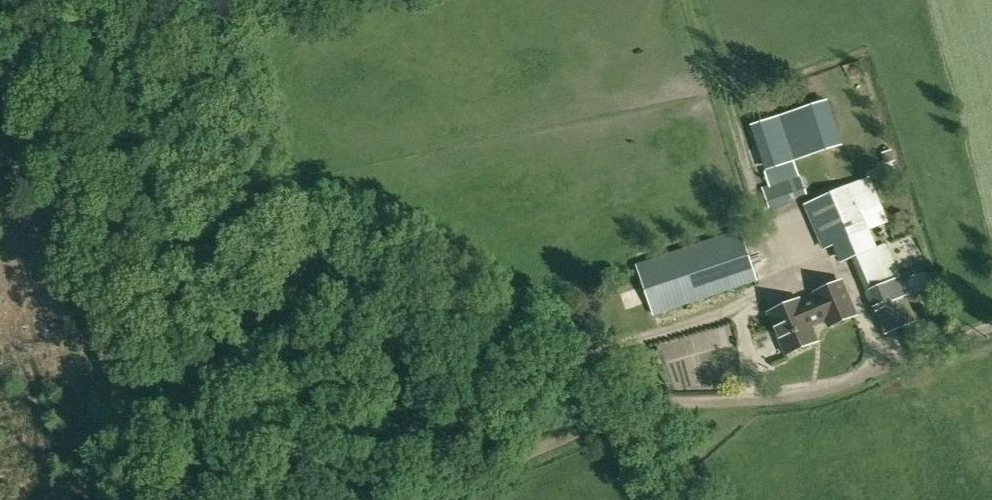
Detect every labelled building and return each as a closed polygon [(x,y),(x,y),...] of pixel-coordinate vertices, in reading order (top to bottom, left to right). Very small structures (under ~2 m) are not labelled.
[(834,99),(756,124),(771,170),(849,145),(834,99)] [(780,180),(788,202),(797,199),(790,176),(780,180)] [(833,245),(840,264),(852,259),(865,292),(868,291),(884,335),(916,321),(897,279),(899,278),(885,245),(877,248),(862,213),(881,204),(869,176),(804,204),(821,250),(833,245)] [(654,316),(757,280),(740,230),(636,265),(654,316)] [(842,279),(811,292),(813,297),(802,301),(800,297),(766,312),(783,357),(818,341),(812,327),(825,322),(828,329),(858,315),(842,279)] [(385,458),(370,462),(374,476),(388,472),(385,458)]
